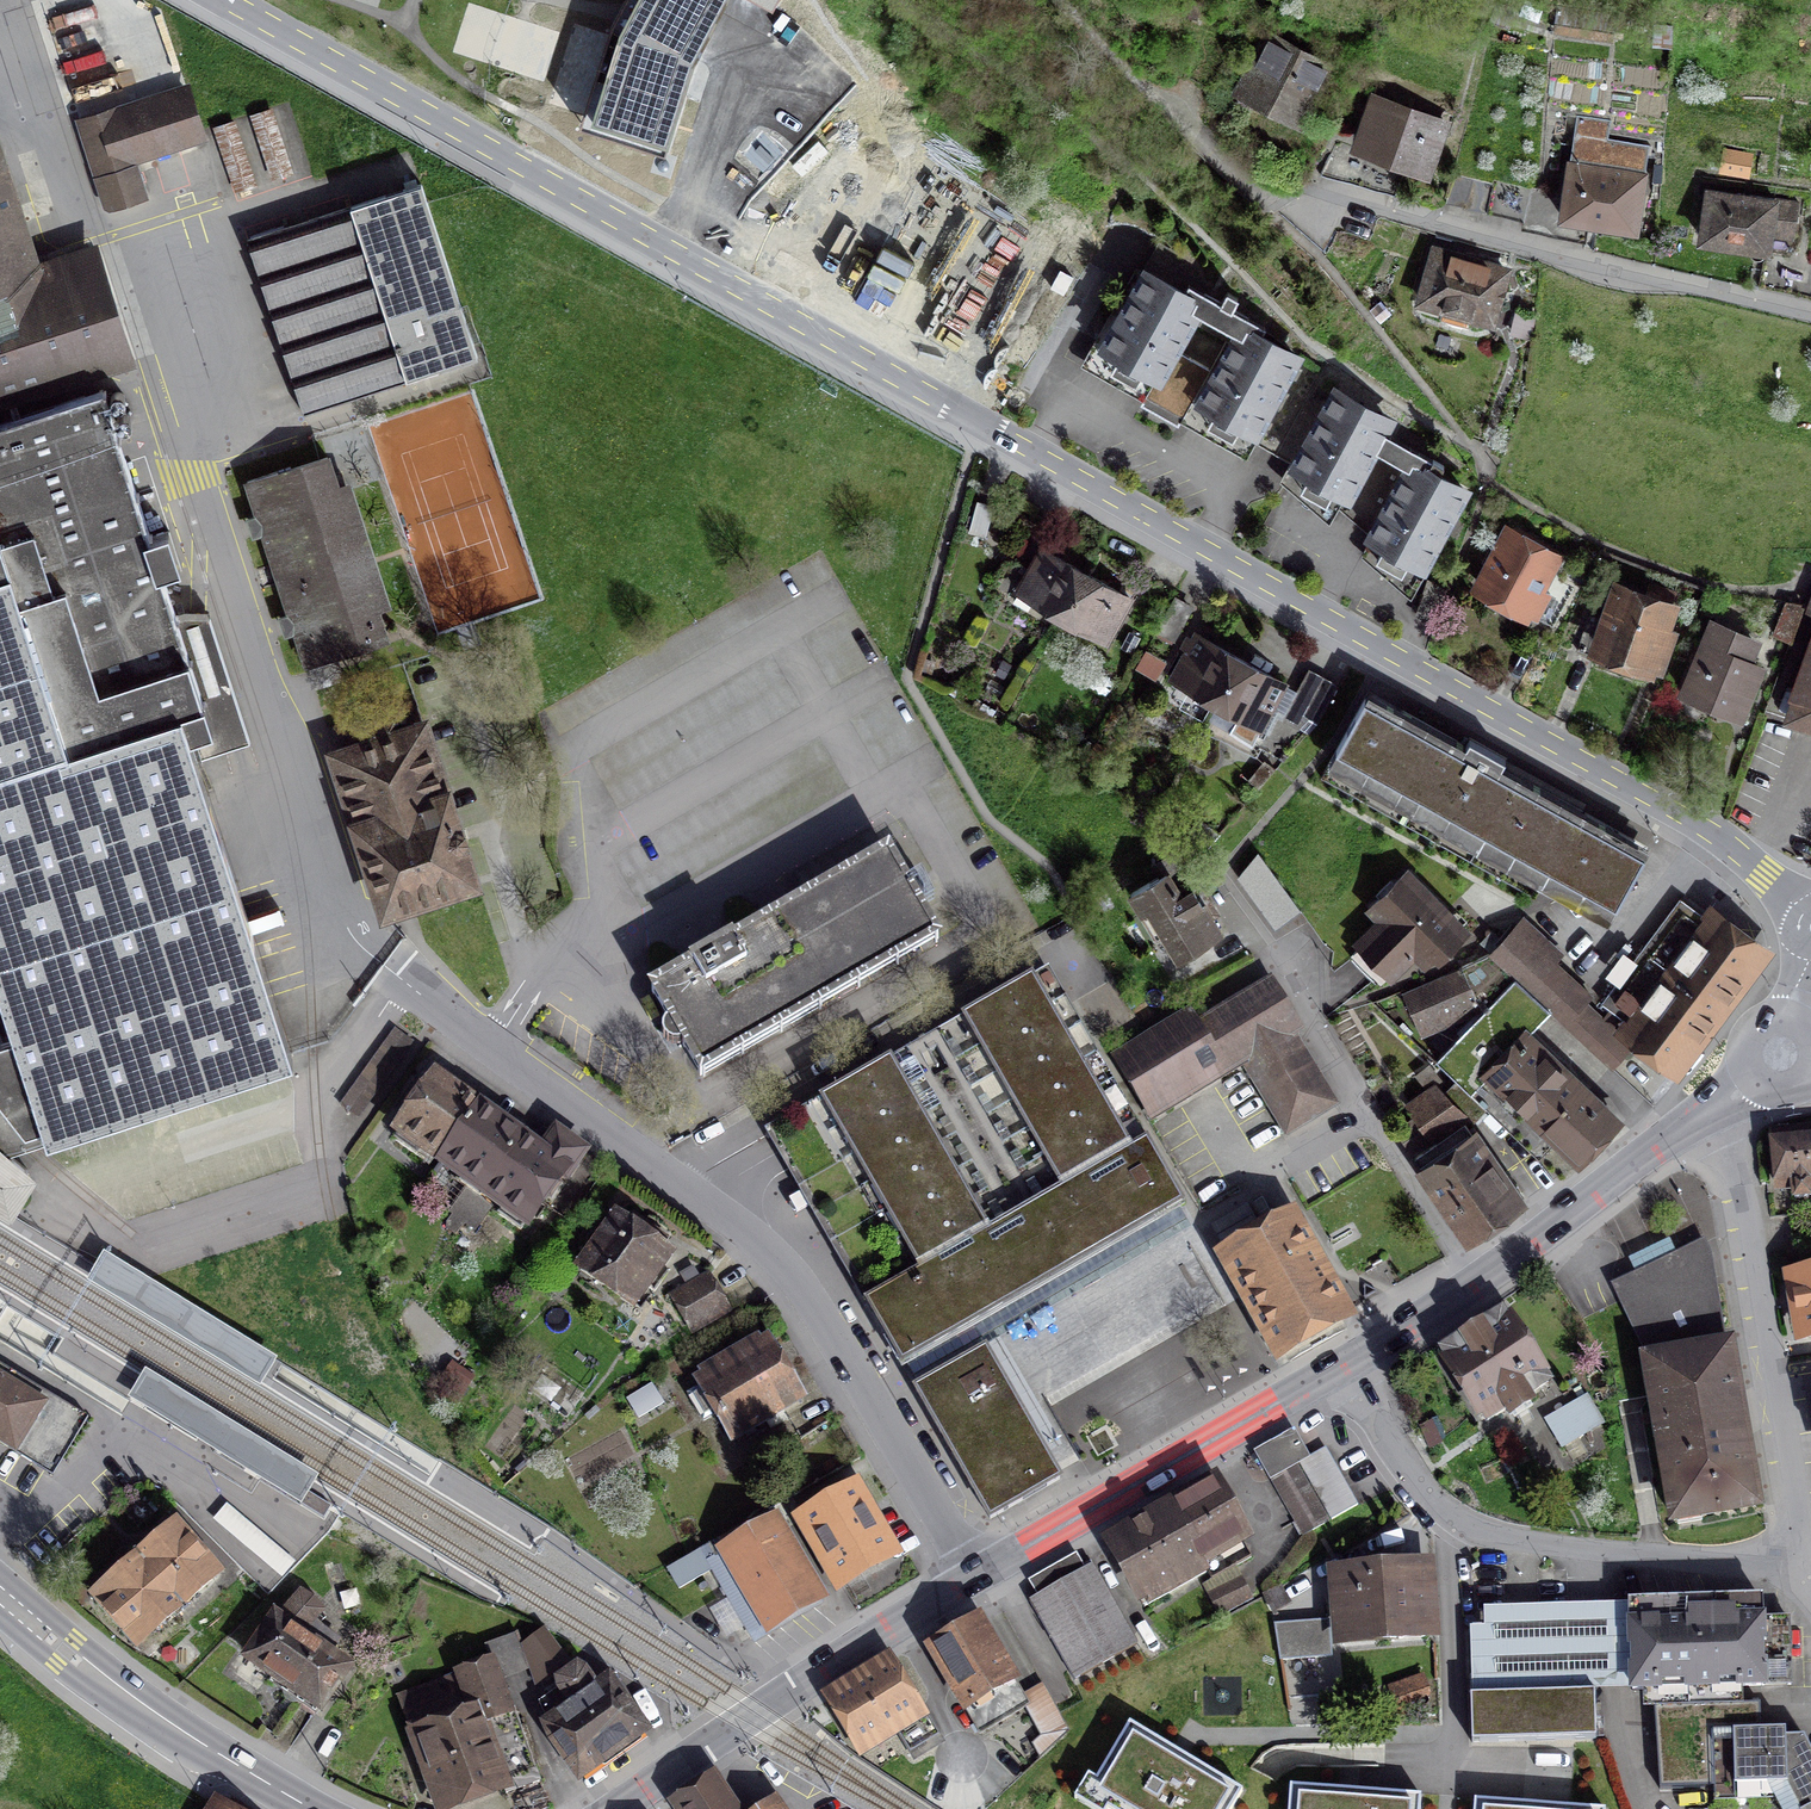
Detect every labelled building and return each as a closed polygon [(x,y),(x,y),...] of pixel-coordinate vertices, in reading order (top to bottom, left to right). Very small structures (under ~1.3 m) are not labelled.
[(614,22),(579,125),(661,154),(692,63),(727,0),(626,0),(614,22)] [(1270,41),(1245,88),(1299,116),(1324,69),(1270,41)] [(136,58),(113,65),(119,84),(142,78),(136,58)] [(80,121),(108,208),(145,196),(134,162),(200,140),(183,88),(80,121)] [(1444,122),(1376,98),(1373,107),(1359,101),(1353,116),(1358,118),(1362,109),(1371,112),(1359,143),(1427,168),(1444,122)] [(287,166),(293,165),(273,102),(251,108),(264,150),(281,145),(287,166)] [(234,114),(215,123),(226,148),(245,140),(234,114)] [(820,267),(980,368),(1026,295),(873,198),(800,131),(741,195),(820,267)] [(1647,146),(1575,135),(1565,197),(1562,217),(1589,222),(1590,214),(1636,221),(1644,174),(1643,173),(1647,146)] [(1406,166),(1337,141),(1320,175),(1395,196),(1406,166)] [(1751,150),(1728,146),(1723,170),(1747,174),(1751,150)] [(12,286),(41,277),(0,149),(0,290),(12,286)] [(1486,213),(1493,183),(1454,174),(1446,203),(1486,213)] [(1586,244),(1589,222),(1562,217),(1565,197),(1494,180),(1493,183),(1486,213),(1524,222),(1523,226),(1562,235),(1561,238),(1586,244)] [(1742,197),(1709,192),(1702,239),(1754,247),(1757,231),(1793,237),(1798,202),(1743,194),(1742,197)] [(427,195),(250,249),(301,414),(477,360),(427,195)] [(1782,249),(1762,261),(1758,283),(1810,294),(1810,256),(1782,249)] [(1436,250),(1421,301),(1443,307),(1440,319),(1467,327),(1471,315),(1491,321),(1506,271),(1436,250)] [(41,277),(12,286),(45,389),(122,365),(88,261),(41,277)] [(1199,302),(1147,273),(1137,290),(1129,285),(1098,341),(1158,375),(1174,348),(1199,302)] [(45,389),(12,286),(0,290),(0,404),(45,389)] [(1296,357),(1244,327),(1203,400),(1255,429),(1296,357)] [(1210,368),(1174,348),(1158,375),(1146,397),(1182,417),(1210,368)] [(0,424),(0,539),(65,747),(185,710),(201,705),(103,392),(0,424)] [(1389,421),(1337,392),(1296,465),(1365,503),(1380,476),(1363,466),(1389,421)] [(1427,470),(1413,462),(1372,534),(1423,563),(1464,491),(1438,476),(1444,466),(1433,459),(1427,470)] [(331,462),(250,486),(305,667),(388,641),(380,613),(389,610),(351,486),(340,490),(331,462)] [(994,505),(977,501),(969,531),(986,536),(994,505)] [(1509,533),(1480,585),(1511,602),(1501,620),(1526,634),(1536,616),(1553,625),(1573,589),(1558,580),(1567,565),(1509,533)] [(65,747),(0,539),(0,767),(65,747)] [(1018,592),(1062,617),(1087,573),(1042,549),(1018,592)] [(1131,598),(1087,573),(1062,617),(1107,642),(1131,598)] [(1590,614),(1577,650),(1645,674),(1648,665),(1662,670),(1676,630),(1662,625),(1675,591),(1651,583),(1645,599),(1620,590),(1608,621),(1590,614)] [(1192,610),(1173,599),(1156,631),(1174,641),(1192,610)] [(1786,602),(1773,633),(1791,640),(1804,605),(1786,602)] [(1715,623),(1687,686),(1741,709),(1759,668),(1742,661),(1752,639),(1715,623)] [(1188,688),(1216,703),(1241,659),(1196,634),(1171,678),(1172,679),(1173,684),(1183,689),(1188,688)] [(1793,695),(1788,725),(1810,728),(1810,643),(1793,695)] [(1285,684),(1241,659),(1216,703),(1217,704),(1204,727),(1248,751),(1285,684)] [(1317,722),(1335,689),(1306,673),(1288,706),(1317,722)] [(1550,869),(1579,818),(1364,699),(1336,749),(1550,869)] [(1284,760),(1317,722),(1288,706),(1282,703),(1259,746),(1284,760)] [(26,1141),(292,1054),(185,710),(65,747),(0,767),(0,979),(1,980),(0,980),(0,1149),(26,1141)] [(332,756),(378,910),(469,883),(422,729),(332,756)] [(1566,878),(1625,844),(1579,818),(1550,869),(1566,878)] [(1625,844),(1566,878),(1617,906),(1645,855),(1625,844)] [(1165,873),(1131,894),(1143,914),(1150,910),(1179,958),(1220,934),(1194,891),(1201,887),(1179,850),(1158,863),(1165,873)] [(1258,853),(1240,874),(1278,926),(1300,910),(1258,853)] [(682,1045),(700,1076),(939,939),(890,854),(651,991),(669,1022),(665,1025),(663,1030),(663,1036),(665,1040),(668,1044),(672,1046),(677,1047),(682,1045)] [(1358,944),(1390,976),(1418,949),(1430,961),(1436,955),(1440,958),(1466,933),(1406,872),(1371,907),(1382,920),(1358,944)] [(1604,1003),(1681,1061),(1761,954),(1684,896),(1604,1003)] [(1549,1009),(1611,1067),(1629,1046),(1584,1004),(1591,997),(1515,927),(1490,955),(1549,1009)] [(1553,1137),(1576,1161),(1615,1121),(1524,1037),(1549,1009),(1490,955),(1462,970),(1473,995),(1489,1005),(1438,1059),(1459,1079),(1487,1105),(1538,1152),(1553,1137)] [(1462,970),(1405,993),(1421,1031),(1477,1008),(1473,995),(1462,970)] [(1067,1188),(1135,1150),(1038,982),(970,1021),(1067,1188)] [(1245,1062),(1291,1034),(1297,1031),(1270,986),(1199,1028),(1191,1014),(1115,1060),(1151,1119),(1245,1062)] [(343,1100),(365,1115),(417,1039),(395,1024),(343,1100)] [(1291,1034),(1245,1062),(1287,1133),(1334,1105),(1291,1034)] [(920,1271),(992,1231),(896,1064),(825,1105),(920,1271)] [(1437,1086),(1410,1103),(1432,1135),(1464,1114),(1472,1122),(1487,1105),(1459,1079),(1445,1092),(1437,1086)] [(439,1166),(479,1110),(436,1080),(396,1136),(439,1166)] [(479,1110),(439,1166),(482,1197),(522,1140),(479,1110)] [(1463,1124),(1413,1158),(1469,1241),(1520,1207),(1463,1124)] [(1781,1191),(1794,1190),(1794,1199),(1810,1197),(1809,1191),(1810,1190),(1810,1129),(1775,1133),(1781,1191)] [(522,1140),(482,1197),(533,1231),(583,1160),(557,1142),(547,1156),(522,1140)] [(1012,1219),(1049,1285),(1185,1208),(1148,1142),(1135,1150),(1067,1188),(1012,1219)] [(7,1203),(28,1173),(0,1150),(0,1199),(7,1203)] [(577,1260),(634,1304),(685,1240),(629,1196),(577,1260)] [(1049,1285),(1012,1219),(992,1231),(920,1271),(868,1300),(905,1365),(1049,1285)] [(1291,1225),(1229,1260),(1280,1351),(1342,1316),(1291,1225)] [(1667,1236),(1634,1255),(1639,1264),(1672,1245),(1667,1236)] [(1646,1358),(1676,1520),(1763,1504),(1734,1342),(1702,1244),(1613,1289),(1646,1358)] [(710,1275),(674,1293),(693,1330),(729,1312),(710,1275)] [(1804,1337),(1810,1336),(1810,1275),(1794,1278),(1804,1337)] [(1437,1347),(1487,1424),(1559,1377),(1509,1300),(1437,1347)] [(702,1381),(732,1437),(814,1392),(784,1337),(702,1381)] [(994,1351),(919,1394),(990,1518),(1065,1475),(1061,1469),(994,1351)] [(62,1416),(0,1380),(0,1438),(37,1460),(62,1416)] [(1602,1423),(1588,1397),(1546,1421),(1561,1447),(1602,1423)] [(1299,1462),(1308,1458),(1296,1437),(1259,1457),(1272,1479),(1270,1479),(1303,1536),(1329,1521),(1297,1464),(1299,1462)] [(1358,1505),(1326,1448),(1308,1458),(1299,1462),(1332,1520),(1358,1505)] [(846,1466),(792,1495),(841,1584),(895,1555),(846,1466)] [(1251,1552),(1215,1483),(1107,1541),(1143,1609),(1202,1578),(1236,1561),(1251,1552)] [(296,1560),(227,1502),(213,1518),(283,1577),(296,1560)] [(831,1600),(784,1511),(716,1547),(763,1636),(831,1600)] [(134,1648),(216,1577),(175,1530),(93,1601),(134,1648)] [(1435,1559),(1329,1565),(1333,1639),(1439,1633),(1435,1559)] [(1221,1614),(1255,1596),(1236,1561),(1202,1578),(1221,1614)] [(1088,1567),(1038,1598),(1083,1673),(1134,1642),(1088,1567)] [(1762,1621),(1761,1599),(1630,1604),(1633,1690),(1657,1689),(1658,1708),(1654,1708),(1660,1789),(1715,1787),(1713,1733),(1762,1732),(1761,1704),(1711,1706),(1710,1687),(1791,1685),(1789,1620),(1762,1621)] [(282,1610),(249,1660),(327,1711),(360,1660),(282,1610)] [(1030,1690),(983,1617),(930,1651),(977,1723),(1030,1690)] [(1328,1624),(1275,1626),(1284,1660),(1330,1656),(1328,1624)] [(542,1632),(523,1646),(533,1675),(534,1682),(565,1662),(542,1632)] [(405,1731),(432,1808),(482,1808),(513,1798),(490,1730),(517,1721),(504,1685),(533,1675),(523,1646),(519,1636),(483,1648),(488,1665),(453,1677),(465,1710),(405,1731)] [(896,1654),(829,1692),(864,1752),(930,1714),(896,1654)] [(545,1724),(585,1782),(657,1733),(616,1675),(596,1689),(579,1665),(556,1682),(572,1705),(545,1724)] [(1594,1673),(1469,1677),(1472,1743),(1596,1739),(1594,1673)] [(1130,1724),(1093,1785),(1112,1796),(1105,1808),(1107,1808),(1232,1808),(1243,1791),(1130,1724)] [(1797,1808),(1810,1808),(1810,1750),(1805,1737),(1786,1737),(1785,1731),(1762,1732),(1713,1733),(1715,1787),(1784,1784),(1797,1808)] [(676,1806),(678,1808),(742,1808),(720,1776),(676,1806)] [(1291,1786),(1289,1808),(1420,1808),(1421,1796),(1291,1786)] [(209,1793),(199,1808),(236,1808),(209,1793)] [(1475,1800),(1474,1808),(1587,1808),(1475,1800)]
